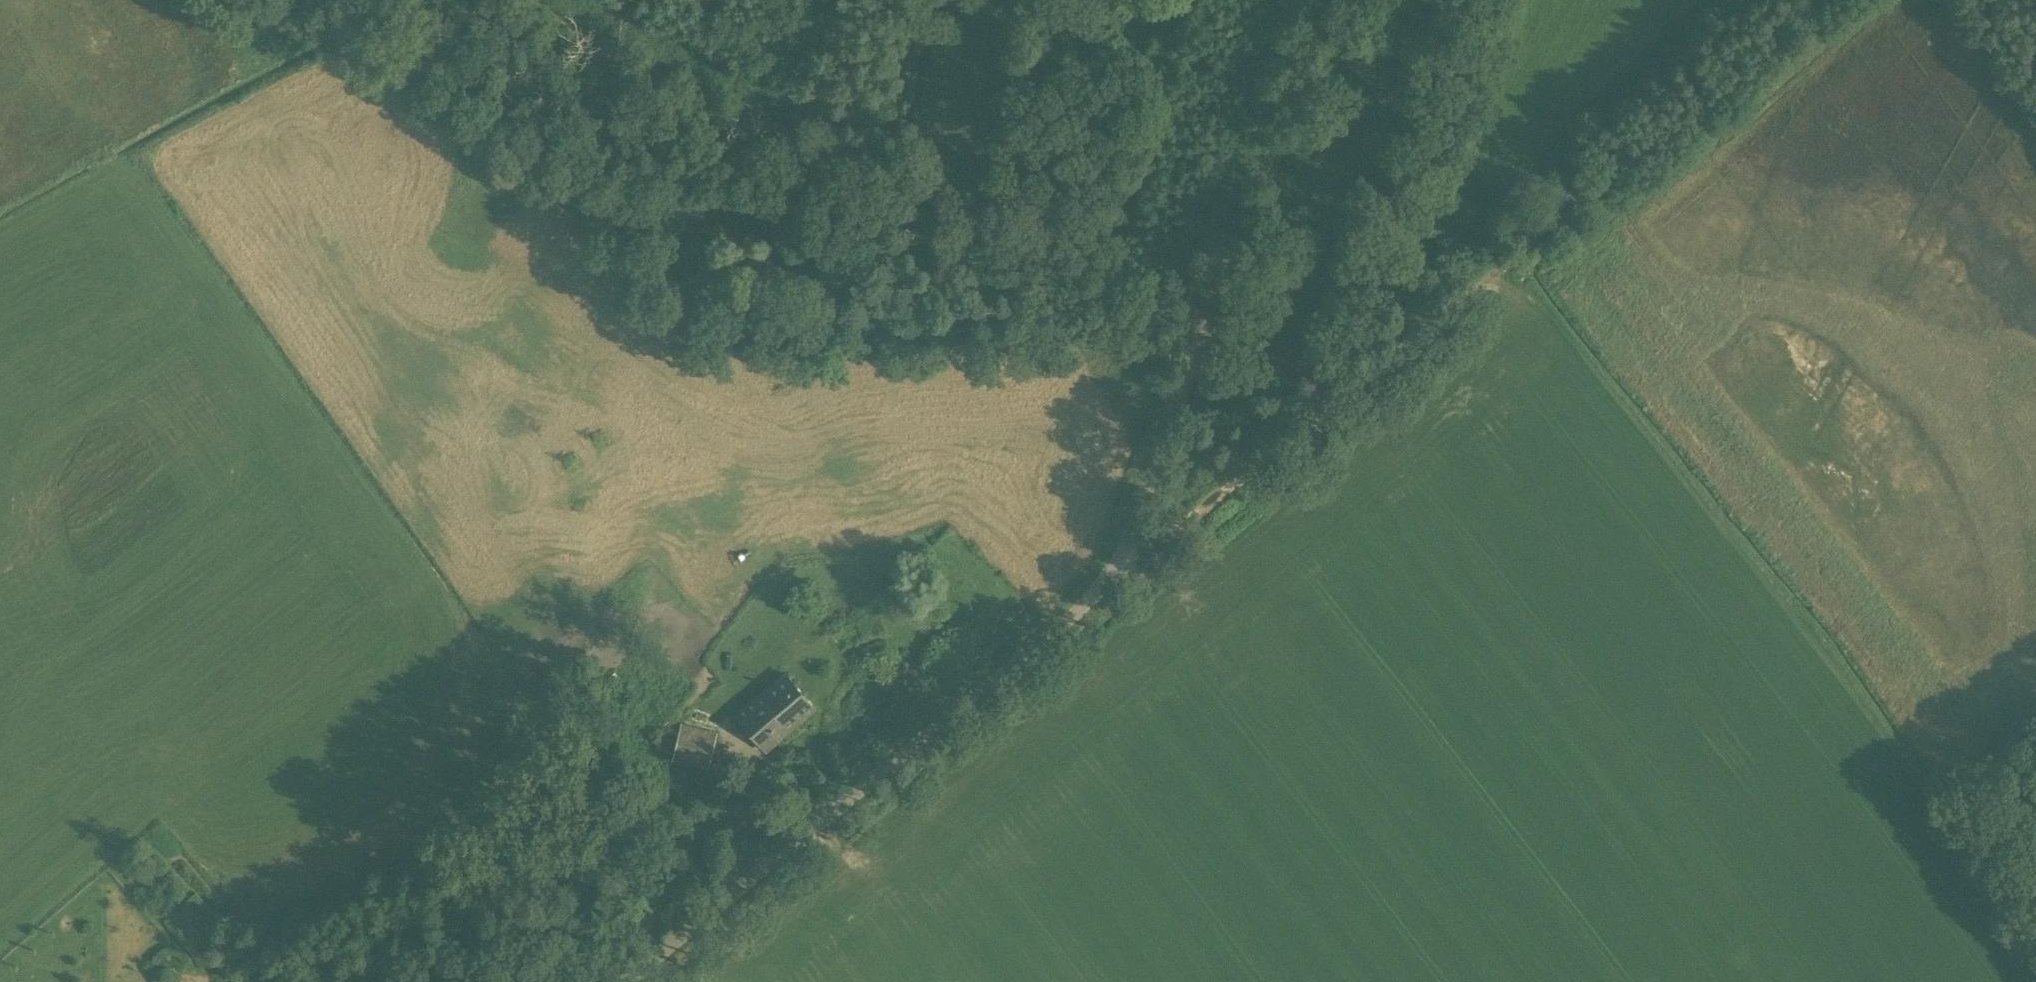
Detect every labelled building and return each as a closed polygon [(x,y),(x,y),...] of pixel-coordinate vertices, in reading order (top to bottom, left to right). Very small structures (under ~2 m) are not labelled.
[(786,672),(736,712),(766,749),(816,709),(786,672)] [(673,754),(672,762),(707,770),(717,730),(682,721),(680,730),(662,725),(657,749),(673,754)]
